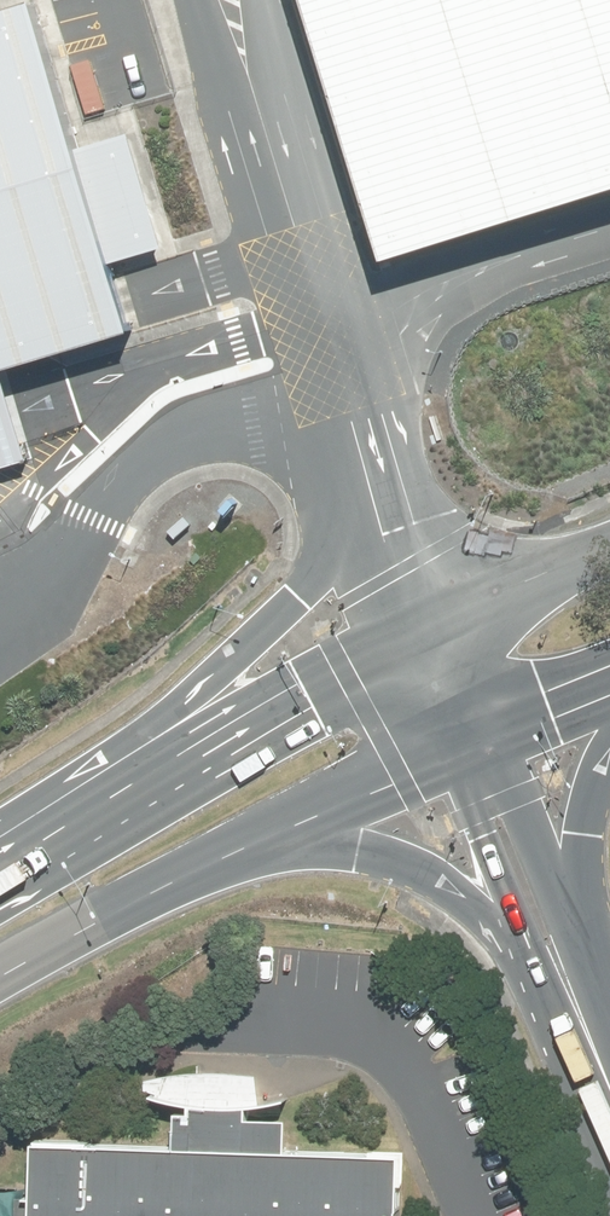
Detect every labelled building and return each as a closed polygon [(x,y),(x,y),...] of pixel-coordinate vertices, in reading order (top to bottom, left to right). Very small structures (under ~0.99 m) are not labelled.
[(0,11),(0,370),(138,329),(127,291),(118,261),(171,245),(137,131),(91,145),(48,0),(38,0),(0,11)] [(400,261),(609,194),(609,0),(317,0),(400,261)] [(55,1151),(52,1215),(415,1215),(417,1166),(55,1151)]
